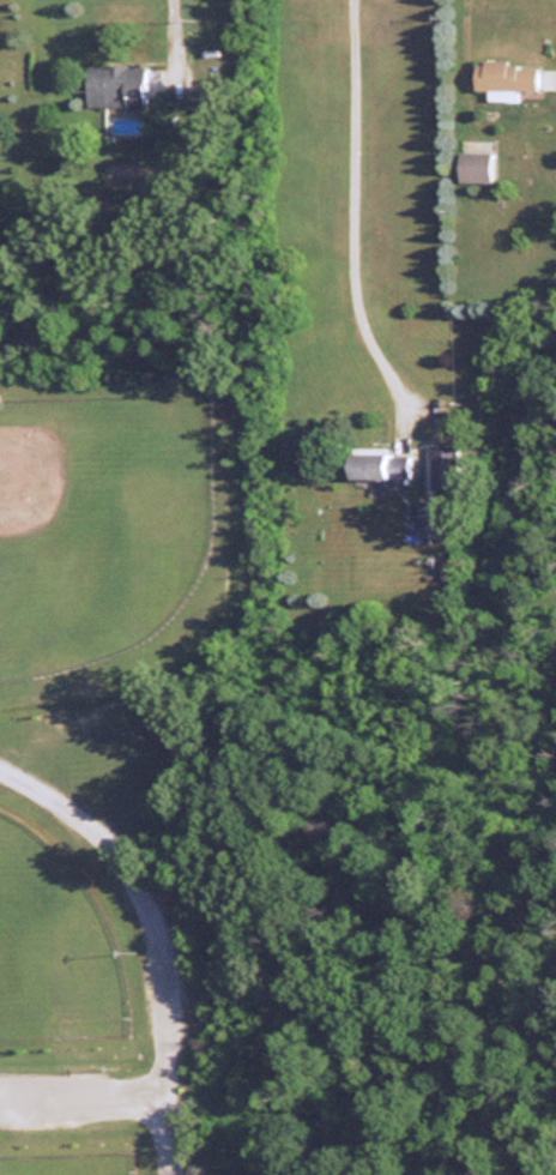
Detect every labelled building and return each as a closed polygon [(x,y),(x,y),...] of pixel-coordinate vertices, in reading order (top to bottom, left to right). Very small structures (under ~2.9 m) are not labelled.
[(537,88),(537,61),(474,60),(473,88),(487,88),(487,98),(517,98),(517,88),(537,88)] [(87,106),(144,106),(145,65),(87,64),(87,106)] [(458,180),(491,180),(491,150),(458,150),(458,180)] [(430,444),(430,486),(458,486),(458,444),(430,444)] [(411,478),(411,450),(346,450),(346,478),(411,478)] [(441,501),(416,501),(416,536),(441,536),(441,501)]
